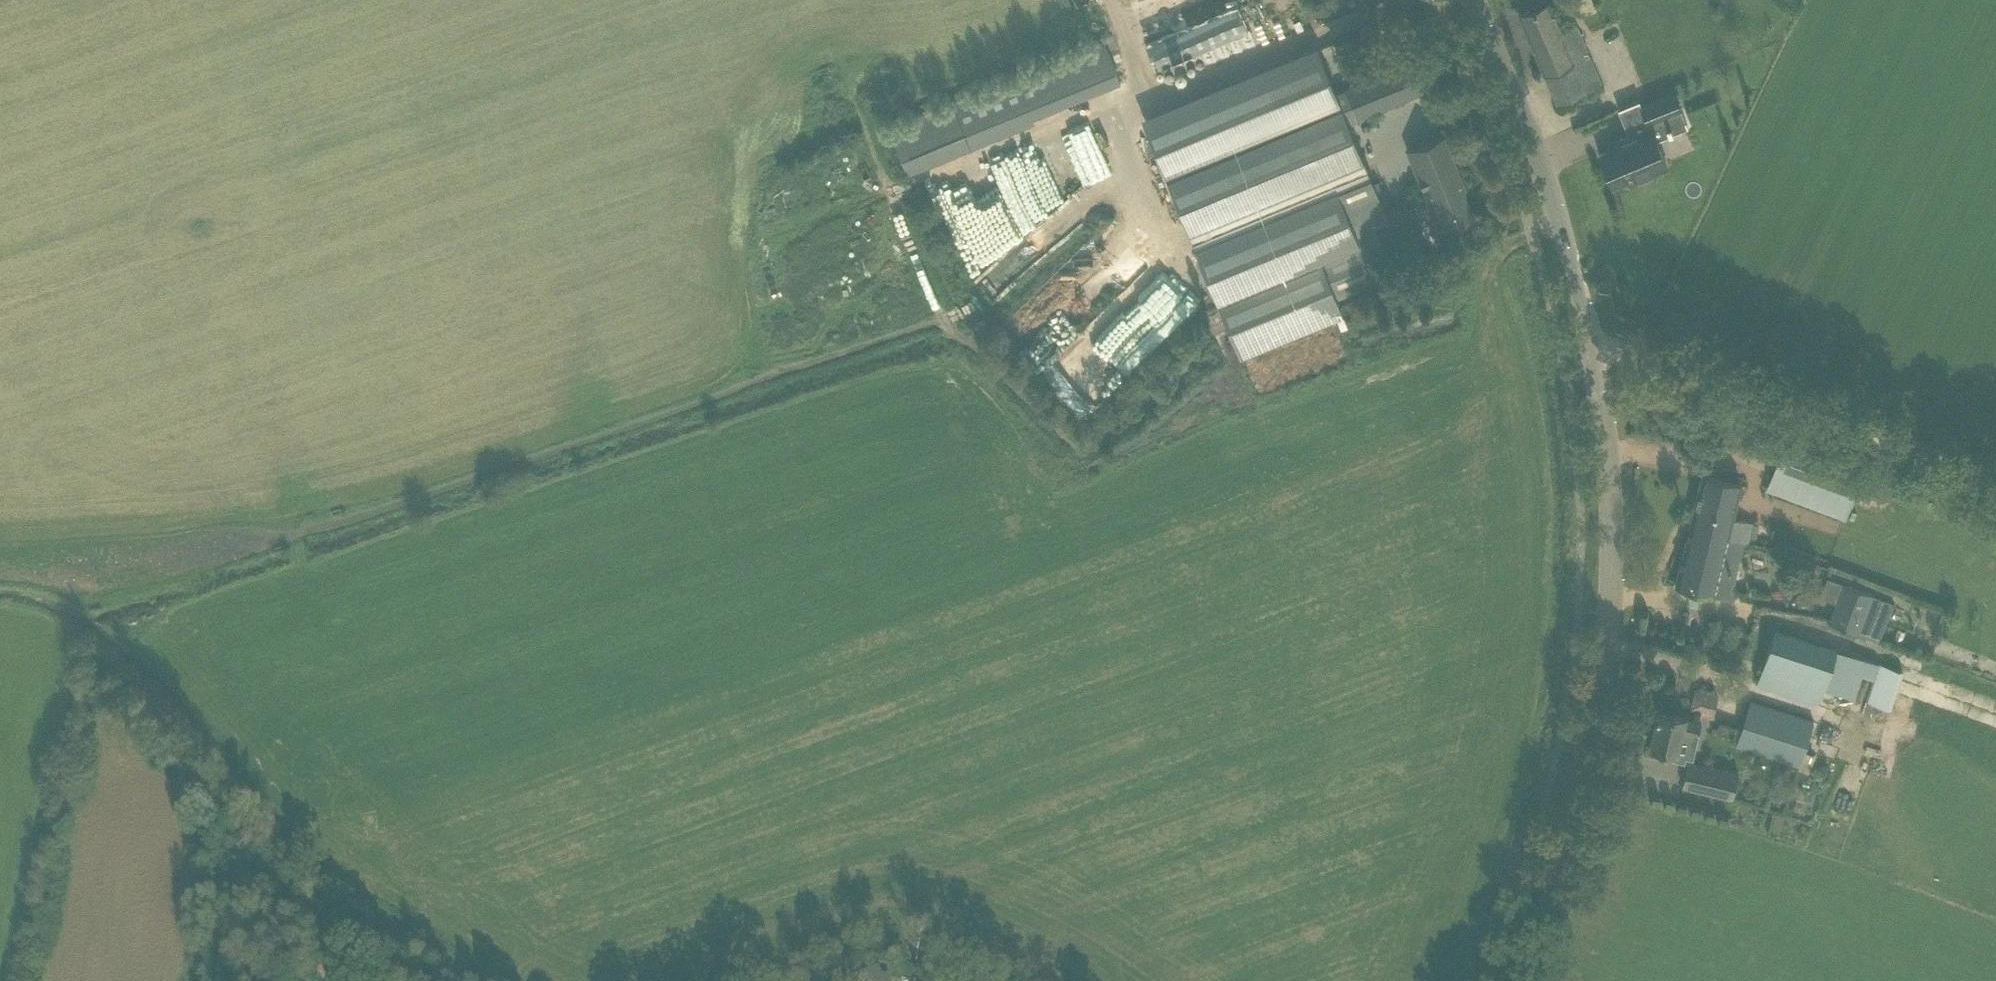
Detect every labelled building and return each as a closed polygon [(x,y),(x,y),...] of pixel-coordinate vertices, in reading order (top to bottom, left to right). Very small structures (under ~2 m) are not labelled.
[(1561,31),(1548,1),(1519,14),(1544,74),(1545,73),(1556,102),(1601,83),(1576,25),(1561,31)] [(1120,81),(1104,40),(952,101),(890,127),(906,167),(1120,81)] [(1316,45),(1141,117),(1239,356),(1343,313),(1337,298),(1381,279),(1371,255),(1362,233),(1375,228),(1394,220),(1378,181),(1373,183),(1355,140),(1348,123),(1335,92),(1316,45)] [(1413,61),(1335,92),(1348,123),(1407,99),(1425,92),(1413,61)] [(1680,109),(1674,94),(1641,108),(1647,123),(1680,109)] [(1611,185),(1632,176),(1634,175),(1629,165),(1644,159),(1648,169),(1665,162),(1650,127),(1616,141),(1618,145),(1608,150),(1599,154),(1611,185)] [(1426,202),(1438,230),(1473,216),(1463,189),(1464,188),(1443,135),(1407,149),(1429,202),(1426,202)] [(973,172),(991,222),(957,235),(965,259),(1012,242),(1001,212),(1013,208),(1019,222),(1059,208),(1036,144),(1011,153),(1013,158),(973,172)] [(1670,401),(1667,411),(1680,415),(1683,405),(1670,401)] [(1864,471),(1785,441),(1767,490),(1846,519),(1864,471)] [(1702,475),(1689,526),(1728,535),(1727,537),(1747,542),(1752,522),(1733,518),(1741,484),(1702,475)] [(1747,543),(1747,542),(1727,537),(1728,535),(1689,526),(1675,585),(1733,599),(1735,590),(1733,589),(1744,542),(1747,543)] [(1879,639),(1893,602),(1843,583),(1829,620),(1879,639)] [(1775,629),(1756,684),(1818,705),(1820,698),(1823,689),(1854,699),(1862,676),(1874,680),(1867,700),(1891,708),(1903,672),(1775,629)] [(1691,710),(1713,716),(1718,695),(1696,690),(1691,710)] [(1737,744),(1800,764),(1814,720),(1751,700),(1737,744)] [(1692,757),(1700,723),(1685,719),(1685,718),(1659,712),(1650,748),(1674,754),(1673,758),(1684,761),(1685,756),(1692,757)] [(1682,785),(1733,797),(1739,772),(1688,760),(1682,785)]
